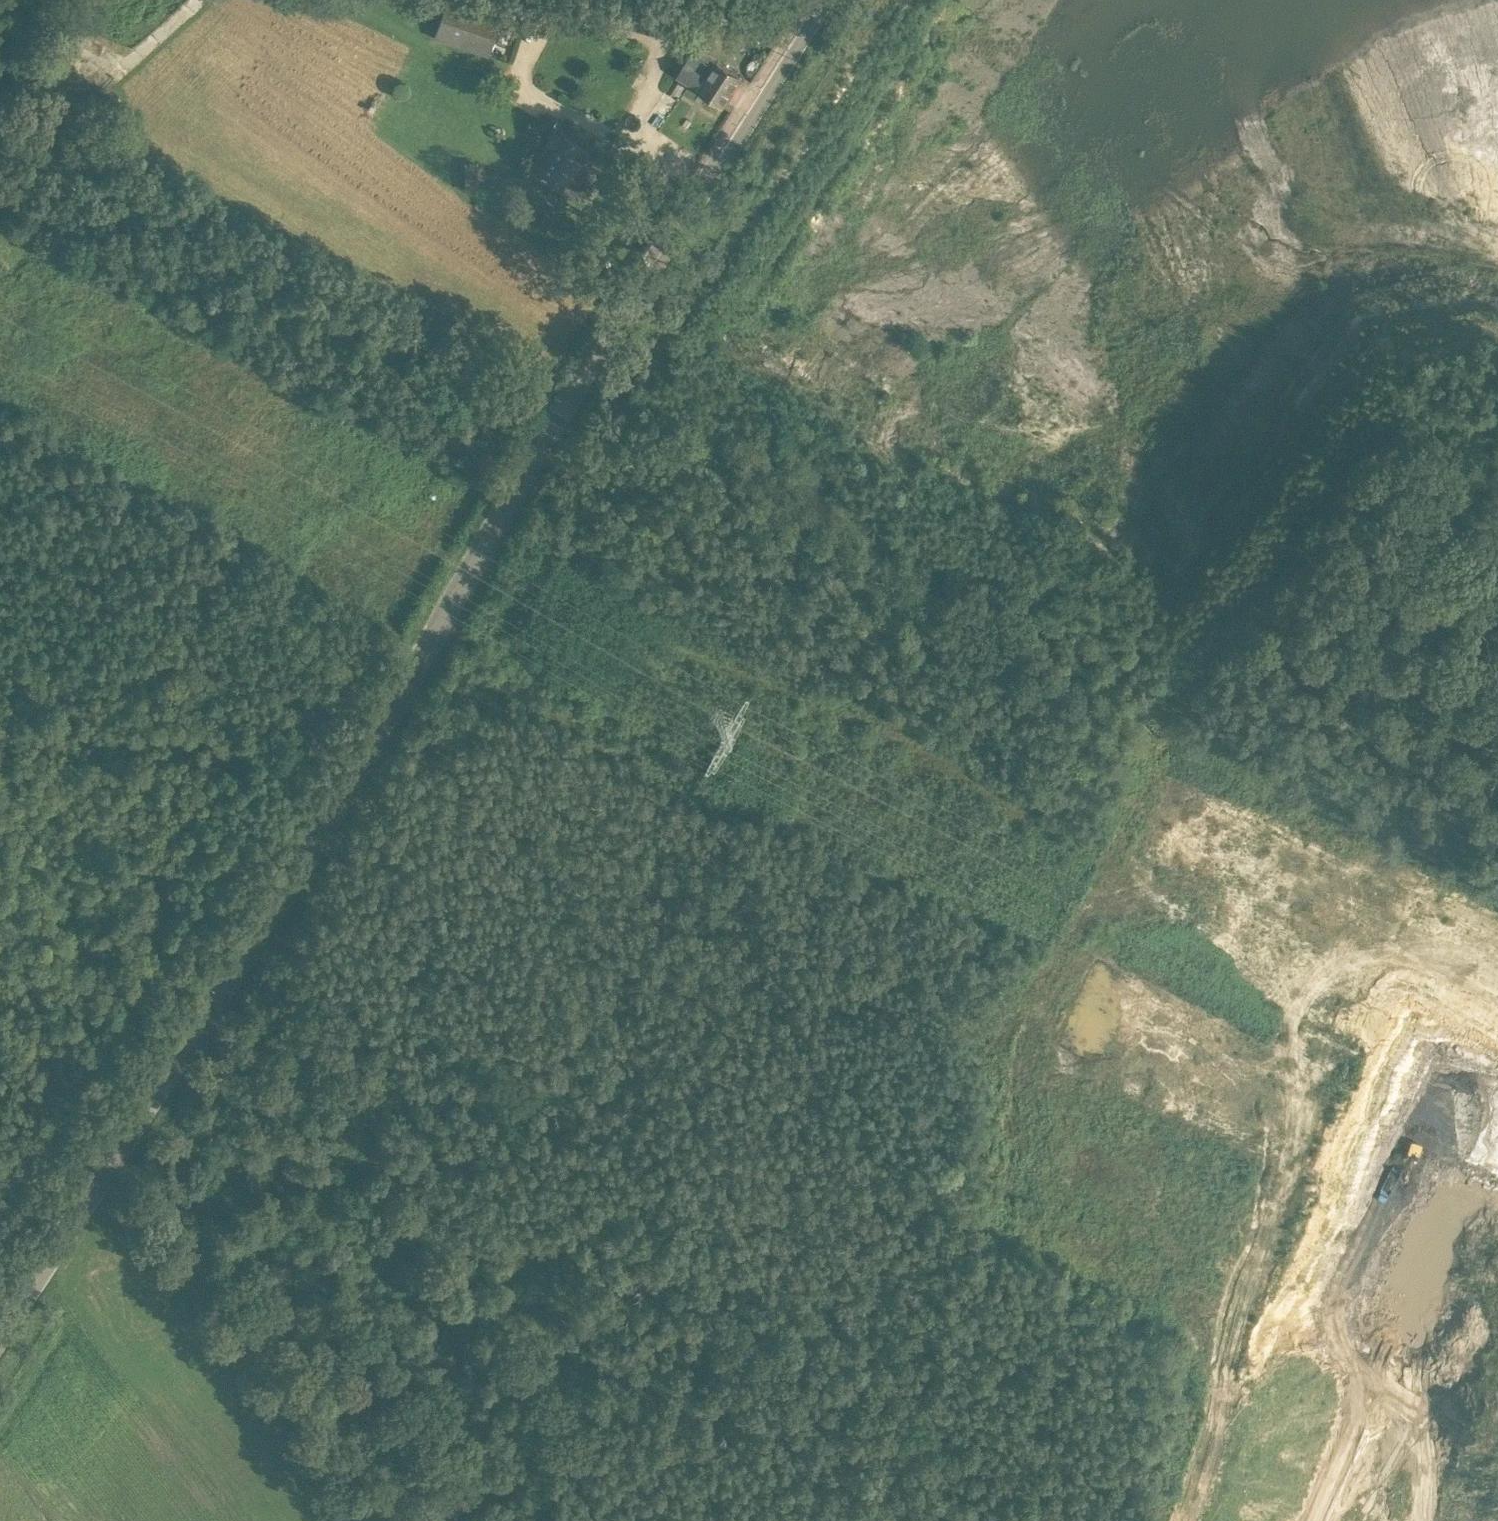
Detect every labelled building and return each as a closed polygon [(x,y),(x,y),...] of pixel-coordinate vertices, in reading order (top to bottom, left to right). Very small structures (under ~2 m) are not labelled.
[(448,0),(442,19),(435,40),(486,56),(499,17),(448,0)] [(741,32),(742,46),(757,46),(756,32),(741,32)] [(722,105),(741,76),(696,47),(678,75),(695,86),(694,87),(722,105)]
